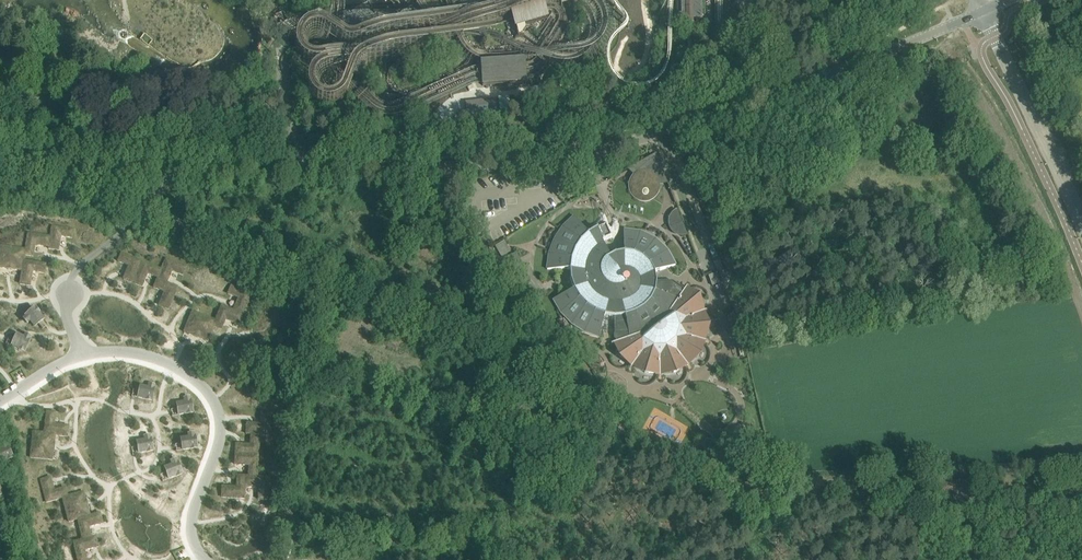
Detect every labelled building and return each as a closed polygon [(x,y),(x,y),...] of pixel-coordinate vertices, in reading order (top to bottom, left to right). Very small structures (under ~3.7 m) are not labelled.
[(506,1),(517,30),(519,30),(524,28),(552,19),(549,9),(545,0),(506,0),(506,1)] [(682,6),(682,24),(687,24),(699,24),(699,0),(682,0),(682,6)] [(525,58),(480,61),(481,85),(526,83),(525,58)] [(497,99),(469,102),(471,118),(496,116),(495,107),(498,106),(497,99)] [(629,174),(633,178),(631,179),(630,181),(629,183),(629,184),(628,185),(628,186),(628,188),(628,190),(628,191),(629,193),(629,194),(630,196),(631,198),(632,199),(633,200),(634,201),(635,201),(636,202),(638,203),(640,204),(642,204),(644,204),(645,204),(647,204),(649,203),(651,202),(652,202),(654,200),(655,199),(656,198),(657,197),(657,196),(658,195),(658,194),(658,193),(659,192),(659,190),(659,188),(659,187),(659,186),(663,186),(668,186),(656,155),(627,171),(629,174)] [(687,237),(678,211),(675,212),(672,215),(669,218),(668,223),(669,227),(671,232),(674,235),(678,237),(681,237),(686,237),(687,237)] [(550,268),(547,269),(547,270),(555,270),(570,270),(571,280),(574,290),(560,296),(554,299),(554,300),(557,301),(562,310),(561,312),(561,313),(565,313),(572,321),(572,324),(575,323),(584,329),(585,332),(588,331),(598,335),(599,337),(602,326),(603,321),(605,316),(615,317),(625,316),(630,338),(631,335),(641,332),(644,333),(645,333),(645,330),(654,325),(657,326),(658,325),(658,322),(666,314),(669,314),(669,313),(668,310),(673,300),(676,299),(676,298),(669,296),(655,292),(656,282),(655,278),(654,273),(669,268),(675,266),(675,265),(672,264),(667,254),(668,251),(667,251),(664,251),(656,243),(655,239),(652,240),(642,235),(640,232),(637,234),(626,232),(624,230),(624,237),(624,238),(624,240),(624,246),(624,252),(615,254),(610,257),(603,241),(606,240),(608,240),(610,240),(612,240),(612,239),(613,239),(614,237),(615,236),(618,234),(619,230),(619,225),(618,222),(616,219),(613,218),(613,220),(612,222),(611,225),(610,227),(609,229),(606,231),(604,228),(606,226),(607,225),(608,224),(608,223),(608,222),(608,221),(608,219),(607,218),(607,217),(606,216),(606,215),(605,214),(604,213),(601,213),(599,216),(597,220),(591,228),(588,232),(588,233),(596,228),(597,229),(588,234),(586,232),(574,217),(574,220),(566,227),(563,227),(564,230),(558,239),(555,240),(556,243),(552,253),(549,254),(551,257),(550,268)] [(52,226),(49,249),(59,250),(61,236),(72,238),(74,230),(52,226)] [(26,250),(25,252),(33,253),(35,245),(49,247),(51,237),(28,234),(26,250)] [(504,243),(494,249),(501,260),(506,257),(511,254),(504,243)] [(0,253),(0,268),(22,271),(24,262),(25,252),(26,250),(1,246),(0,253)] [(122,253),(118,261),(129,266),(124,279),(133,283),(142,262),(122,253)] [(515,254),(507,259),(522,286),(530,281),(515,254)] [(158,278),(157,280),(167,284),(172,270),(183,275),(186,267),(166,259),(161,270),(158,278)] [(22,271),(20,284),(30,286),(32,272),(44,273),(45,265),(24,262),(22,271)] [(142,262),(133,283),(142,287),(147,274),(158,278),(161,270),(142,262)] [(716,274),(708,277),(711,287),(720,284),(716,274)] [(157,280),(154,288),(165,292),(159,305),(169,309),(177,288),(167,284),(157,280)] [(231,286),(228,293),(239,298),(234,311),(243,315),(251,294),(231,286)] [(686,287),(684,290),(671,314),(659,327),(645,335),(630,339),(615,345),(612,346),(619,366),(633,373),(646,382),(660,379),(677,382),(689,368),(700,363),(705,343),(709,332),(704,314),(698,301),(687,289),(686,287)] [(216,321),(214,326),(221,329),(226,319),(239,324),(243,315),(234,311),(222,306),(216,321)] [(35,309),(24,319),(28,324),(30,322),(34,327),(38,324),(39,325),(44,320),(35,309)] [(193,312),(185,332),(208,342),(214,326),(216,321),(193,312)] [(729,338),(741,333),(733,315),(722,320),(729,338)] [(15,339),(12,346),(25,351),(31,338),(25,335),(24,338),(18,335),(16,340),(15,339)] [(140,391),(138,398),(152,401),(155,386),(149,384),(148,388),(141,386),(141,391),(140,391)] [(185,402),(178,403),(178,408),(179,416),(193,413),(190,398),(184,399),(185,402)] [(47,412),(45,434),(55,435),(67,437),(68,427),(54,425),(56,413),(47,412)] [(247,424),(246,434),(260,435),(269,436),(270,414),(262,413),(261,425),(247,424)] [(679,414),(664,426),(674,438),(688,426),(679,414)] [(34,432),(31,457),(52,460),(55,435),(45,434),(34,432)] [(183,444),(182,444),(183,451),(197,449),(194,434),(188,435),(189,438),(182,439),(183,444)] [(236,445),(235,455),(258,456),(260,435),(246,434),(245,445),(236,445)] [(145,440),(138,441),(139,446),(138,446),(139,454),(153,451),(150,436),(144,437),(145,440)] [(737,436),(734,437),(727,444),(725,446),(725,449),(727,452),(730,453),(734,451),(742,443),(742,439),(741,437),(737,436)] [(0,452),(0,465),(12,459),(6,446),(0,448),(2,451),(0,452)] [(235,455),(235,465),(249,466),(249,477),(257,478),(258,456),(235,455)] [(172,465),(166,468),(167,472),(166,472),(169,479),(182,474),(177,460),(171,462),(172,465)] [(246,477),(237,476),(237,488),(222,487),(222,497),(245,499),(245,487),(246,477)] [(246,477),(245,487),(259,488),(259,499),(267,500),(268,478),(257,478),(249,477),(246,477)] [(51,478),(41,480),(47,502),(63,498),(68,497),(67,496),(65,488),(54,491),(51,478)] [(68,497),(63,498),(69,522),(78,520),(78,519),(90,516),(84,492),(67,496),(68,497)] [(90,516),(78,519),(83,540),(91,538),(88,527),(102,523),(100,514),(90,516)] [(0,526),(0,533),(0,534),(5,538),(14,528),(2,518),(0,521),(0,524),(1,525),(0,526)] [(74,543),(78,559),(87,559),(84,550),(98,547),(96,537),(91,538),(83,540),(74,543)]
